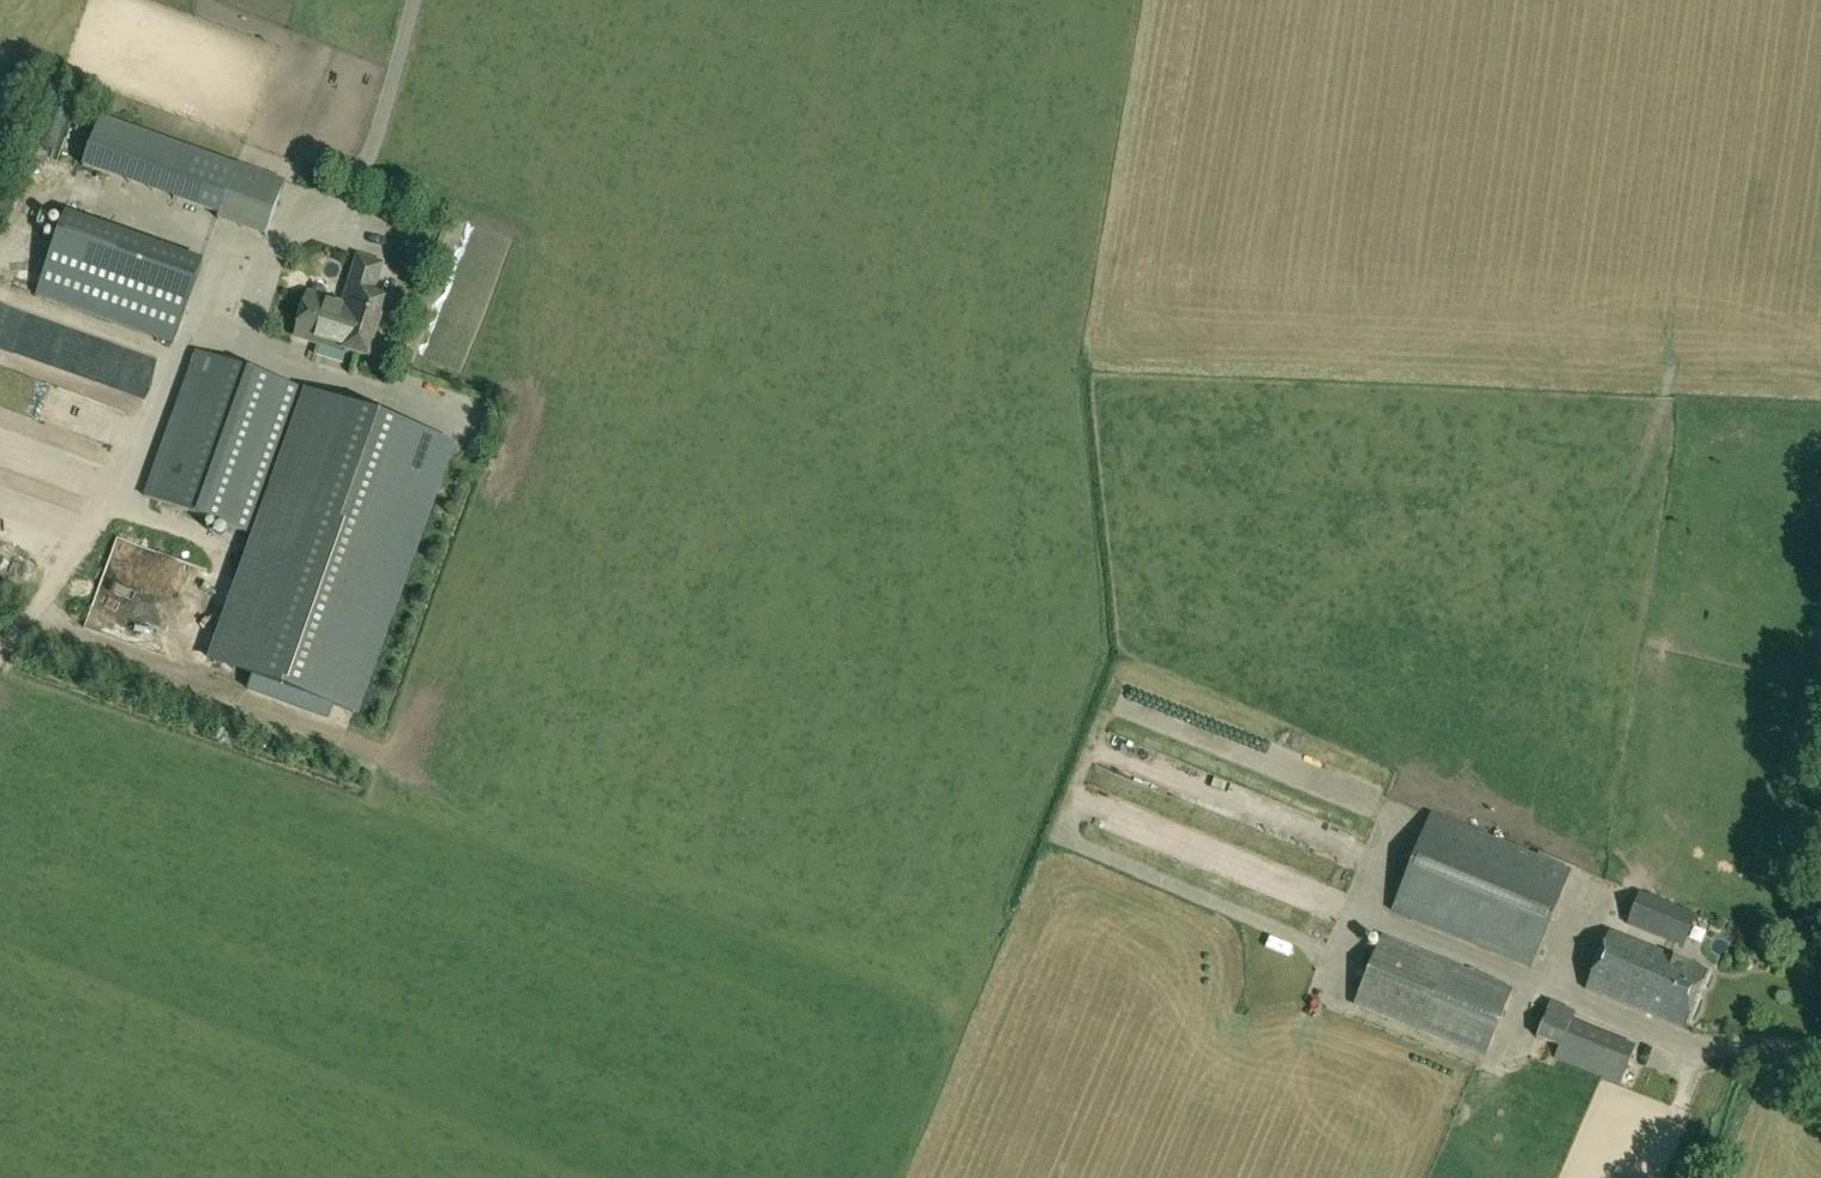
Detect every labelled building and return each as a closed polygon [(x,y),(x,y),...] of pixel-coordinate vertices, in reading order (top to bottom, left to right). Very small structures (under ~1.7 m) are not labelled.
[(221,214),(238,164),(191,148),(173,198),(221,214)] [(175,343),(204,263),(67,213),(38,294),(175,343)] [(295,334),(368,357),(387,298),(372,294),(381,263),(357,256),(341,306),(333,304),(333,301),(308,293),(295,334)] [(310,392),(197,352),(146,496),(254,535),(259,537),(310,392)] [(41,363),(32,379),(55,392),(64,377),(41,363)] [(454,443),(310,392),(259,537),(254,535),(208,664),(357,717),(454,443)] [(57,408),(50,427),(116,451),(123,431),(57,408)] [(29,476),(40,442),(0,429),(0,467),(29,476)] [(1534,967),(1573,869),(1432,813),(1391,912),(1534,967)] [(1686,947),(1697,916),(1640,892),(1627,924),(1686,947)] [(1685,1029),(1708,971),(1610,932),(1587,990),(1685,1029)] [(1485,1059),(1515,989),(1383,935),(1356,1006),(1485,1059)] [(1622,1085),(1637,1047),(1574,1020),(1577,1012),(1552,1003),(1537,1038),(1560,1047),(1556,1059),(1622,1085)]
